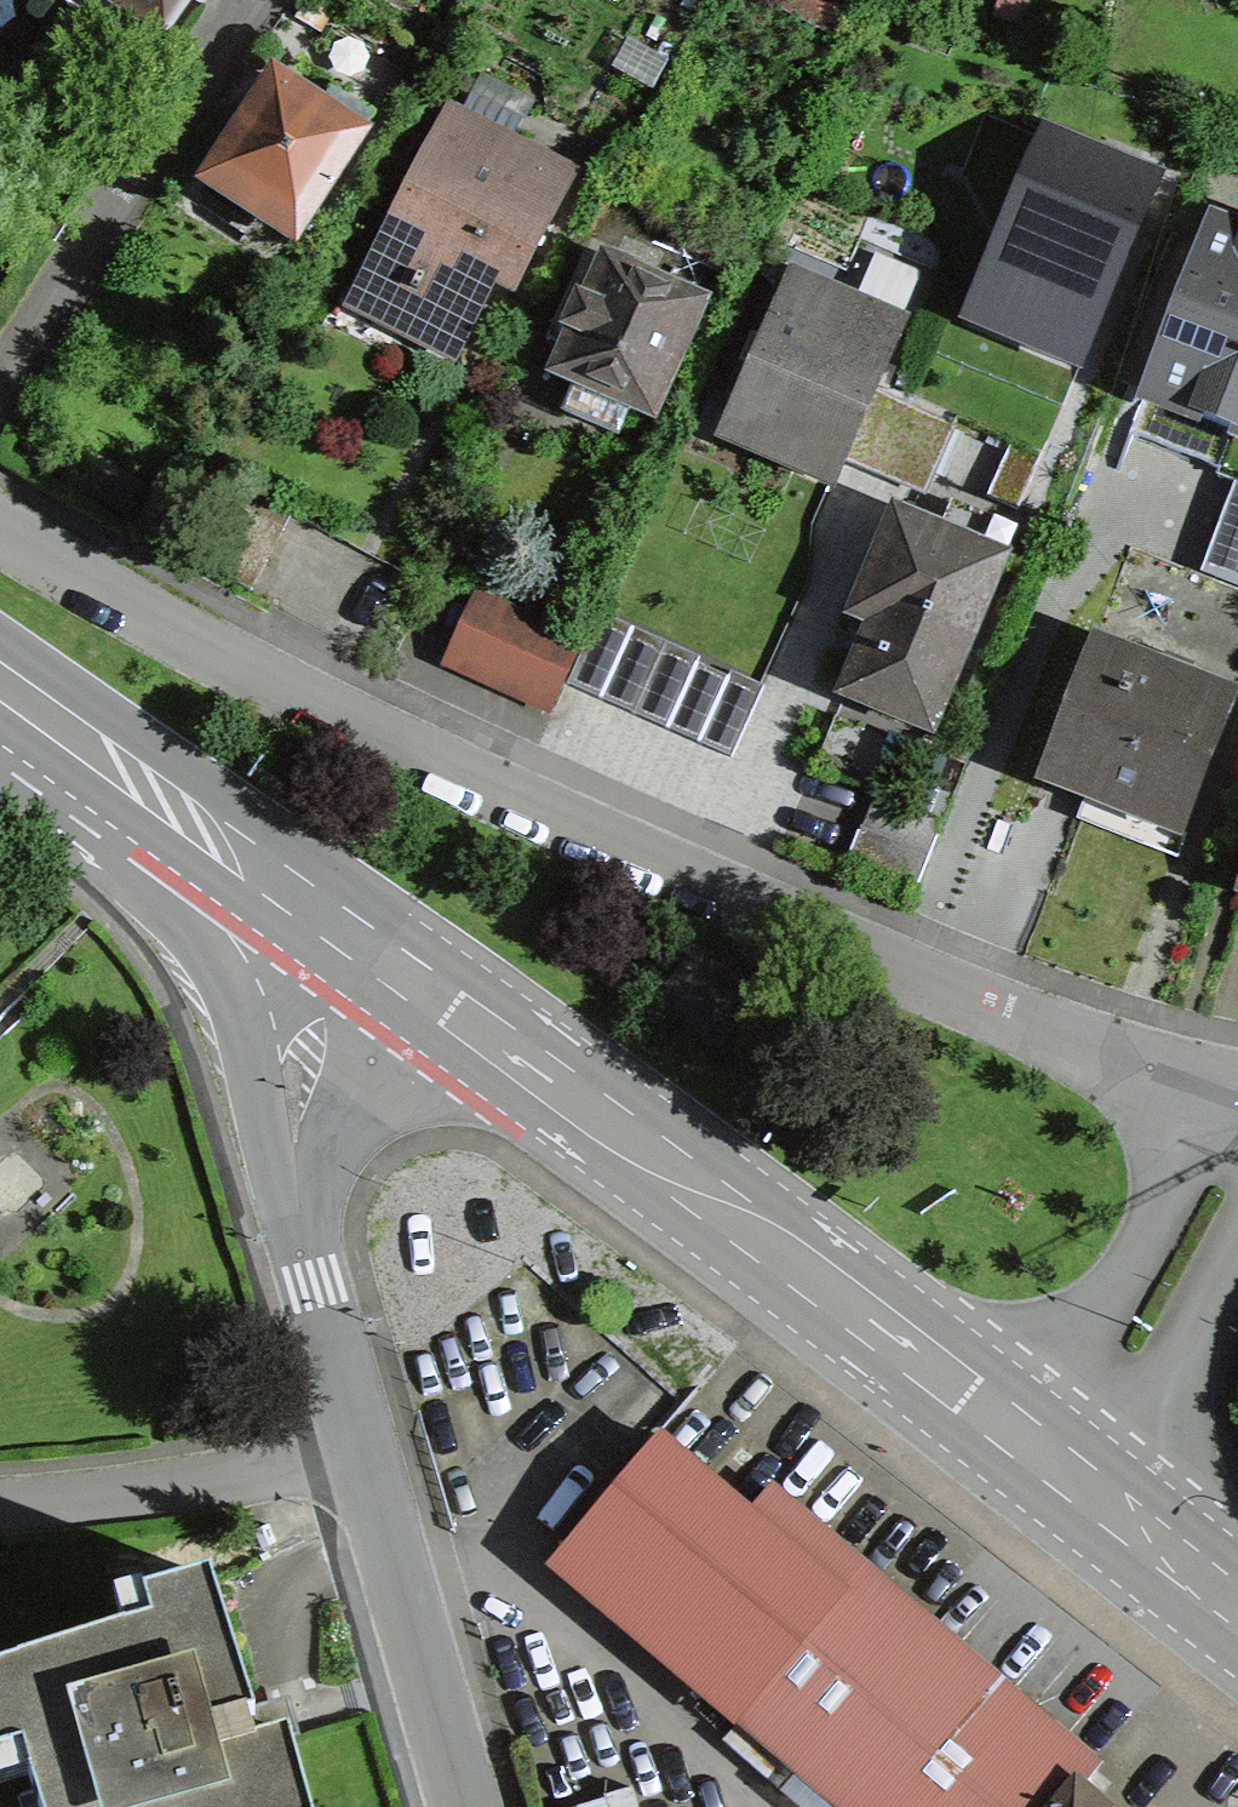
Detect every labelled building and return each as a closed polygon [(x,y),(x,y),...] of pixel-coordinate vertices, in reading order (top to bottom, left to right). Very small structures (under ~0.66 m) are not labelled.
[(146,56),(184,0),(64,0),(146,56)] [(274,78),(212,174),(299,231),(375,115),(331,87),(319,107),(274,78)] [(574,175),(449,111),(371,264),(418,288),(398,328),(457,357),(496,280),(516,289),(574,175)] [(1212,226),(1145,393),(1235,429),(1237,430),(1237,236),(1212,226)] [(633,410),(654,420),(707,304),(606,258),(592,288),(575,279),(547,339),(566,347),(554,373),(578,385),(566,412),(621,437),(633,410)] [(906,319),(794,271),(729,423),(840,471),(845,459),(875,392),(906,319)] [(875,392),(845,459),(879,473),(909,407),(875,392)] [(1235,429),(1145,393),(1130,432),(1220,467),(1235,429)] [(956,428),(909,407),(879,473),(926,494),(956,428)] [(930,730),(1002,558),(896,514),(853,618),(872,626),(844,694),(930,730)] [(479,597),(449,662),(549,708),(579,642),(479,597)] [(1095,643),(1042,776),(1091,795),(1082,816),(1176,853),(1237,700),(1190,681),(1192,675),(1160,663),(1158,668),(1095,643)] [(875,795),(862,829),(930,856),(943,823),(875,795)] [(862,829),(848,861),(917,889),(930,856),(862,829)] [(555,1561),(847,1806),(1065,1806),(1088,1779),(1098,1768),(770,1491),(749,1516),(658,1439),(555,1561)] [(0,1669),(0,1754),(22,1747),(41,1806),(310,1806),(288,1734),(253,1745),(245,1721),(254,1718),(210,1575),(142,1596),(150,1622),(20,1662),(20,1663),(0,1669)] [(1088,1779),(1065,1806),(1108,1806),(1097,1798),(1103,1792),(1088,1779)]
